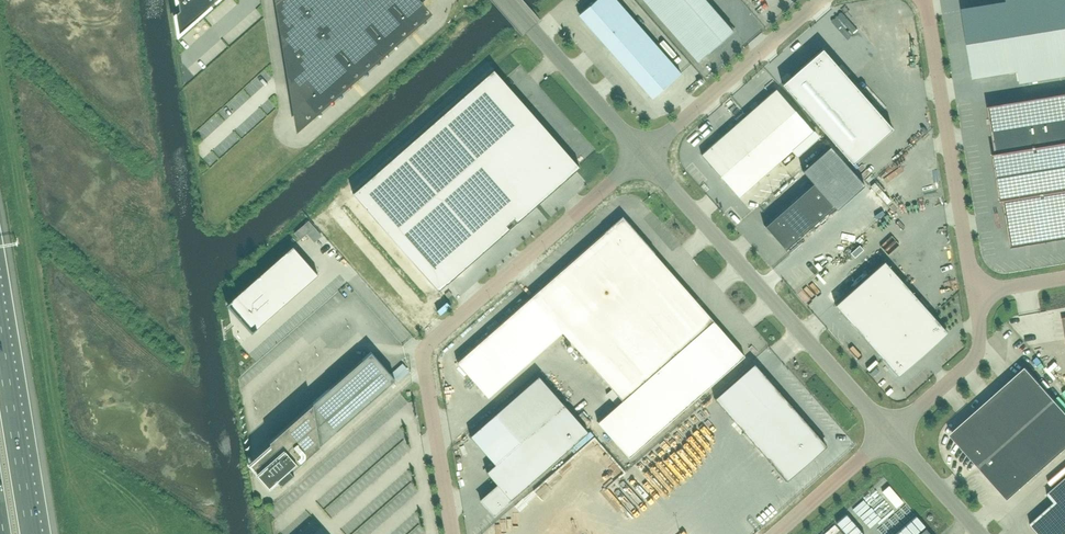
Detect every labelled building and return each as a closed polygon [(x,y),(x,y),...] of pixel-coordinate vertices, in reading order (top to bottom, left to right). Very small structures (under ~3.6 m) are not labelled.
[(177,1),(178,0),(179,9),(175,13),(178,33),(209,6),(209,5),(213,2),(214,2),(216,0),(177,0),(177,1)] [(295,113),(420,3),(417,0),(277,0),(295,113)] [(680,73),(617,0),(595,0),(583,11),(582,19),(648,94),(656,94),(680,73)] [(733,31),(706,0),(643,0),(697,62),(733,31)] [(964,10),(970,43),(1064,27),(1064,0),(1009,0),(1009,3),(964,10)] [(970,43),(975,75),(1020,68),(1022,82),(1064,75),(1064,27),(970,43)] [(892,128),(822,48),(782,84),(852,163),(892,128)] [(579,167),(494,69),(352,193),(368,210),(358,219),(371,233),(349,253),(407,318),(579,167)] [(813,131),(775,88),(701,154),(738,196),(813,131)] [(989,106),(997,156),(994,157),(1000,196),(1003,195),(1011,245),(1064,237),(1064,93),(989,106)] [(834,206),(813,182),(764,226),(785,249),(834,206)] [(872,214),(876,210),(867,202),(863,206),(872,214)] [(732,212),(726,216),(734,228),(740,223),(732,212)] [(742,355),(620,217),(456,361),(488,397),(561,333),(620,400),(595,422),(626,457),(742,355)] [(300,239),(307,233),(314,227),(309,221),(308,221),(294,233),(295,234),(300,239)] [(318,274),(293,246),(227,303),(252,331),(318,274)] [(766,276),(771,272),(763,262),(758,265),(766,276)] [(898,376),(948,333),(885,262),(836,305),(898,376)] [(395,379),(371,352),(269,440),(270,448),(265,449),(249,463),(268,485),(275,479),(280,484),(293,472),(291,469),(395,379)] [(1025,365),(974,411),(981,419),(957,440),(1000,490),(1017,476),(1024,484),(1064,447),(1064,410),(1025,365)] [(519,442),(486,471),(497,484),(480,500),(493,515),(511,500),(510,499),(588,431),(563,403),(538,375),(494,414),(519,442)] [(825,443),(773,385),(733,420),(786,480),(816,454),(817,455),(817,454),(815,452),(825,443)] [(374,421),(381,430),(388,425),(381,416),(374,421)] [(1064,468),(1064,453),(1023,494),(1030,501),(1064,468)] [(1047,494),(1054,502),(1030,524),(1039,533),(1064,533),(1064,478),(1047,494)] [(910,518),(904,522),(912,533),(922,533),(910,518)]
